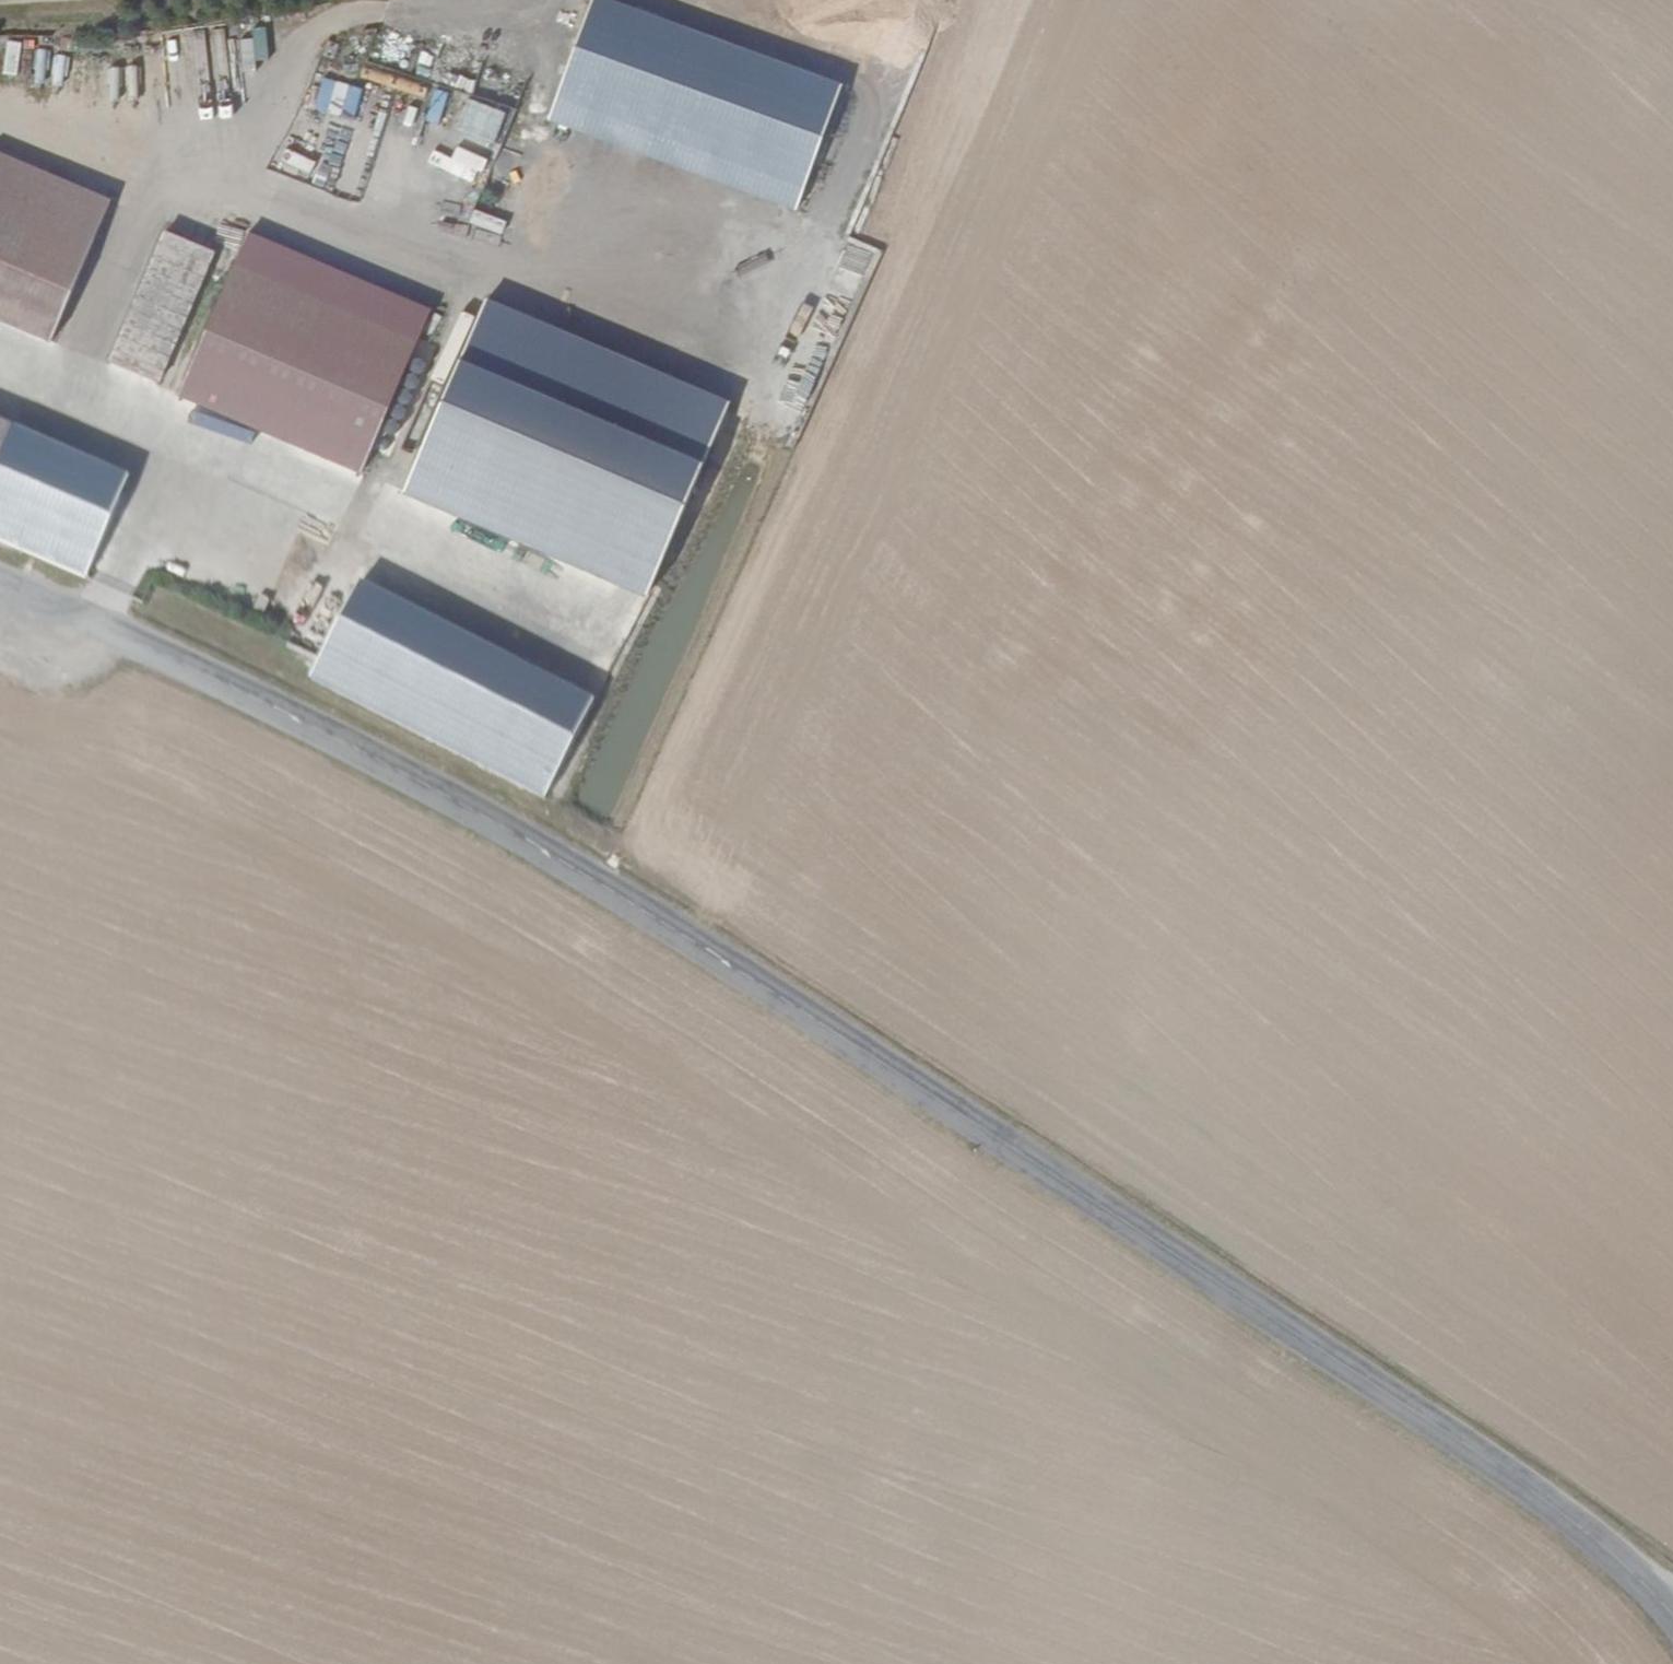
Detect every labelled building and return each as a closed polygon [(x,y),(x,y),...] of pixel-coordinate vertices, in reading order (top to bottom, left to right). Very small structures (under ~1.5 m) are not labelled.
[(797,209),(843,83),(619,0),(592,0),(549,117),(797,209)] [(466,89),(475,55),(444,48),(436,81),(466,89)] [(362,65),(359,78),(420,95),(424,82),(362,65)] [(425,120),(440,124),(449,93),(434,89),(425,120)] [(466,100),(458,133),(500,143),(508,110),(466,100)] [(477,187),(489,159),(457,146),(445,173),(477,187)] [(54,357),(114,207),(0,161),(0,336),(54,357)] [(217,241),(166,220),(104,374),(156,396),(217,241)] [(423,324),(238,252),(178,410),(361,483),(423,324)] [(682,322),(705,274),(673,259),(650,306),(682,322)] [(727,402),(487,299),(404,493),(644,596),(727,402)] [(115,501),(127,469),(0,418),(0,455),(115,501)] [(88,580),(115,501),(0,455),(0,541),(88,580)] [(545,799),(593,695),(362,580),(310,675),(545,799)]
